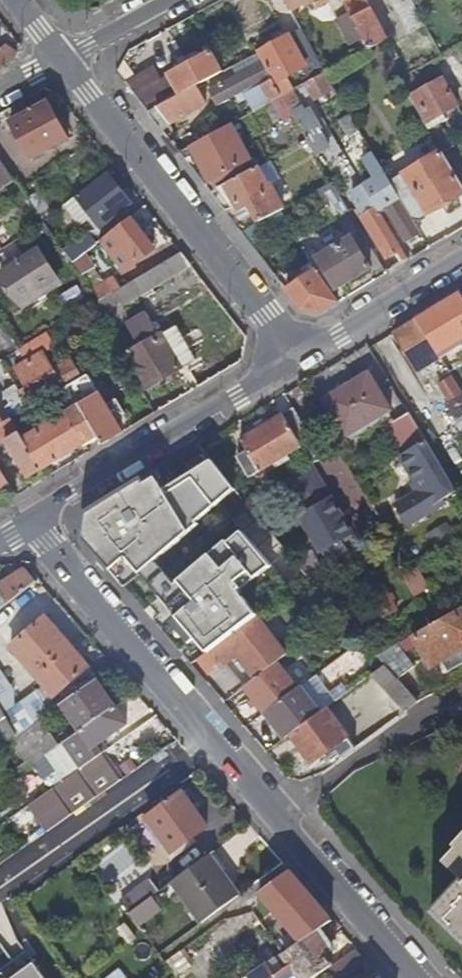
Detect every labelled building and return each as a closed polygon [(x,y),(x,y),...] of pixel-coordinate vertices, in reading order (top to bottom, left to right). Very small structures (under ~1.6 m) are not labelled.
[(312,0),(287,0),(293,11),(312,0)] [(351,13),(344,0),(330,0),(340,18),(338,19),(352,44),(364,38),(351,13)] [(389,39),(367,0),(344,0),(351,13),(364,38),(370,49),(379,44),(389,39)] [(287,78),(303,70),(310,82),(327,73),(303,29),(258,53),(264,63),(282,97),(294,91),(287,78)] [(18,59),(19,55),(8,44),(8,47),(2,51),(0,49),(0,69),(18,59)] [(157,108),(198,86),(224,72),(208,45),(186,57),(190,64),(162,80),(154,65),(136,75),(126,59),(117,71),(125,82),(149,113),(157,108)] [(220,106),(256,86),(267,105),(275,101),(282,97),(264,63),(212,92),(220,106)] [(314,101),(336,89),(327,73),(310,82),(305,85),(314,101)] [(428,126),(460,107),(444,79),(419,94),(409,76),(401,80),(428,126)] [(162,129),(207,104),(198,86),(157,108),(166,119),(158,123),(162,129)] [(317,155),(330,147),(321,131),(317,126),(320,125),(311,110),(305,112),(293,92),(282,97),(294,116),(308,139),(309,140),(317,155)] [(287,119),(294,116),(282,97),(275,101),(287,119)] [(50,103),(13,123),(32,159),(69,139),(50,103)] [(191,147),(210,182),(213,180),(218,189),(239,178),(234,169),(250,160),(231,125),(191,147)] [(445,154),(455,148),(442,125),(431,131),(444,152),(445,154)] [(461,196),(461,182),(445,154),(444,152),(393,183),(416,223),(461,196)] [(16,181),(0,158),(0,190),(1,191),(16,181)] [(408,242),(422,233),(416,223),(393,183),(379,160),(367,166),(376,180),(365,186),(370,195),(381,212),(388,208),(408,242)] [(108,219),(138,195),(117,167),(86,190),(108,219)] [(260,223),(285,210),(271,187),(270,188),(258,168),(239,178),(218,189),(211,193),(226,212),(245,201),(249,208),(252,207),(260,223)] [(335,219),(350,210),(335,183),(319,192),(335,219)] [(404,264),(410,261),(381,212),(370,195),(365,186),(354,193),(359,201),(357,202),(361,207),(358,210),(362,216),(365,215),(391,258),(398,254),(404,264)] [(127,272),(155,250),(131,219),(103,241),(127,272)] [(86,255),(99,244),(91,233),(66,252),(74,263),(86,255)] [(372,269),(354,239),(321,259),(325,265),(330,263),(344,286),(372,269)] [(57,275),(41,250),(2,275),(19,300),(41,285),(57,275)] [(146,295),(194,266),(183,253),(137,280),(146,295)] [(84,277),(95,269),(86,255),(74,263),(84,277)] [(302,309),(323,313),(341,303),(317,272),(287,291),(302,309)] [(101,302),(122,289),(115,278),(94,291),(101,302)] [(103,320),(146,295),(137,280),(122,289),(101,302),(94,306),(103,320)] [(47,294),(41,285),(19,300),(24,309),(47,294)] [(419,321),(440,355),(442,359),(457,349),(454,345),(461,340),(461,296),(461,295),(419,321)] [(149,389),(188,366),(168,332),(162,336),(149,313),(129,325),(142,347),(129,355),(149,389)] [(440,355),(419,321),(397,334),(420,372),(442,359),(440,355)] [(188,366),(197,360),(177,327),(168,332),(188,366)] [(56,394),(69,386),(84,378),(73,360),(55,370),(45,353),(18,370),(29,388),(21,393),(31,409),(56,394)] [(144,391),(149,389),(129,355),(125,358),(144,391)] [(328,408),(346,438),(392,411),(369,373),(340,390),(345,397),(328,408)] [(104,445),(124,433),(121,429),(126,426),(113,404),(108,407),(89,375),(84,378),(69,386),(84,412),(71,420),(86,444),(98,436),(104,445)] [(455,379),(441,387),(450,403),(461,395),(461,391),(455,379)] [(19,415),(31,409),(21,393),(17,386),(5,394),(19,415)] [(323,401),(328,408),(345,397),(340,390),(323,401)] [(450,403),(447,404),(461,428),(461,395),(450,403)] [(312,440),(294,408),(240,440),(259,472),(312,440)] [(412,449),(427,440),(410,413),(396,422),(412,449)] [(43,469),(86,444),(71,420),(68,414),(57,421),(54,417),(48,421),(51,425),(26,440),(43,469)] [(43,469),(26,440),(13,419),(4,424),(0,426),(0,446),(9,440),(31,478),(43,469)] [(458,492),(427,440),(412,449),(401,456),(422,490),(396,506),(409,526),(447,503),(445,499),(458,492)] [(11,484),(0,465),(0,490),(11,484)] [(331,500),(310,465),(283,482),(304,516),(331,500)] [(164,490),(154,473),(87,514),(84,541),(125,588),(199,524),(197,522),(219,504),(192,473),(164,490)] [(304,516),(301,518),(328,561),(348,549),(342,540),(352,534),(331,500),(304,516)] [(273,567),(242,532),(228,543),(226,541),(160,597),(207,654),(258,615),(241,591),(273,567)] [(307,574),(325,563),(313,549),(295,560),(307,574)] [(307,574),(318,587),(336,576),(325,563),(307,574)] [(36,583),(26,571),(0,587),(0,594),(8,605),(36,583)] [(398,611),(383,584),(369,593),(385,619),(398,611)] [(430,627),(430,629),(415,638),(426,657),(425,658),(433,671),(445,664),(449,671),(461,664),(461,611),(449,618),(448,617),(430,627)] [(207,654),(197,662),(208,676),(220,667),(221,668),(237,656),(256,679),(278,663),(289,654),(258,615),(207,654)] [(96,680),(98,679),(45,618),(11,648),(47,689),(61,705),(96,680)] [(298,689),(278,663),(256,679),(245,688),(254,700),(250,703),(254,709),(258,705),(265,713),(298,689)] [(415,699),(385,666),(373,675),(406,713),(419,704),(415,699)] [(317,675),(301,687),(319,714),(326,709),(336,701),(317,675)] [(15,737),(17,735),(40,719),(61,705),(47,689),(13,710),(14,698),(0,676),(0,747),(15,737)] [(80,731),(115,707),(105,693),(96,680),(61,705),(40,719),(46,728),(68,713),(80,731)] [(298,689),(265,713),(285,738),(291,734),(319,714),(301,687),(298,689)] [(127,724),(115,707),(80,731),(71,737),(63,743),(82,769),(102,755),(96,745),(102,741),(127,724)] [(342,759),(356,749),(326,709),(319,714),(291,734),(312,762),(322,755),(326,761),(337,753),(342,759)] [(40,719),(17,735),(23,744),(46,728),(40,719)] [(108,751),(102,741),(96,745),(102,755),(103,754),(108,751)] [(77,773),(58,746),(41,758),(60,784),(77,773)] [(60,784),(28,806),(46,833),(122,780),(103,754),(102,755),(82,769),(77,773),(60,784)] [(148,817),(173,852),(207,827),(183,793),(148,817)] [(454,843),(457,846),(445,859),(461,875),(461,835),(454,843)] [(114,878),(137,858),(125,843),(101,863),(114,878)] [(210,854),(173,882),(202,922),(239,893),(210,854)] [(316,933),(333,920),(290,871),(260,893),(302,942),(316,933)] [(432,911),(461,940),(461,879),(432,911)] [(153,896),(160,891),(152,880),(124,900),(132,912),(153,896)] [(162,909),(153,896),(132,912),(130,913),(139,925),(162,909)] [(127,924),(120,929),(130,942),(137,937),(127,924)] [(331,967),(334,965),(322,949),(326,946),(316,933),(302,942),(285,955),(292,965),(277,976),(269,964),(249,977),(314,977),(331,967)] [(369,961),(357,948),(334,965),(331,967),(338,977),(345,977),(369,961)] [(25,961),(3,977),(46,977),(34,963),(29,966),(25,961)] [(124,967),(105,977),(131,977),(124,967)]
